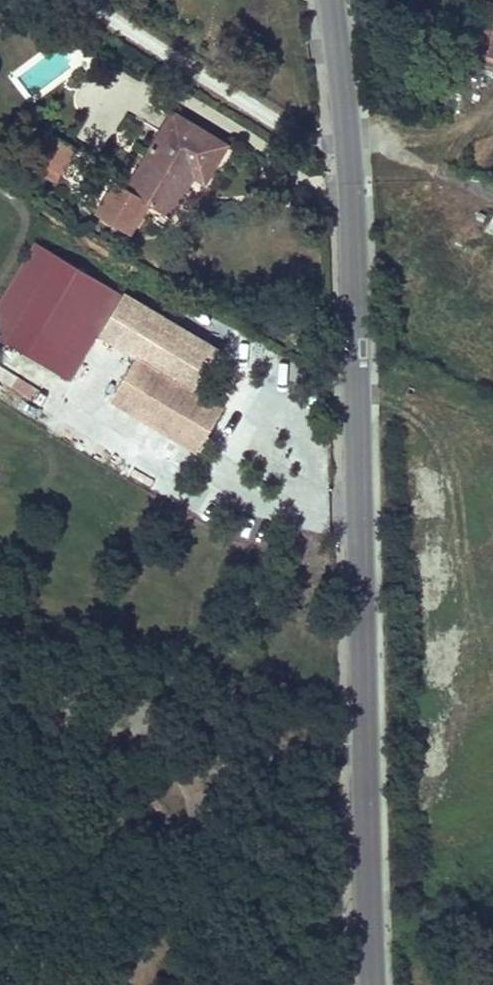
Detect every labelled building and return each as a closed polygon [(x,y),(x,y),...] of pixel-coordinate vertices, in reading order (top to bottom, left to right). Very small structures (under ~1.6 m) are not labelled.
[(483,2),(463,59),(492,70),(492,5),(483,2)] [(173,113),(126,190),(162,211),(187,172),(204,182),(227,144),(173,113)] [(45,129),(29,155),(58,173),(75,146),(45,129)] [(96,318),(134,340),(108,384),(195,435),(221,392),(193,375),(217,335),(31,226),(0,279),(0,323),(69,363),(96,318)]
